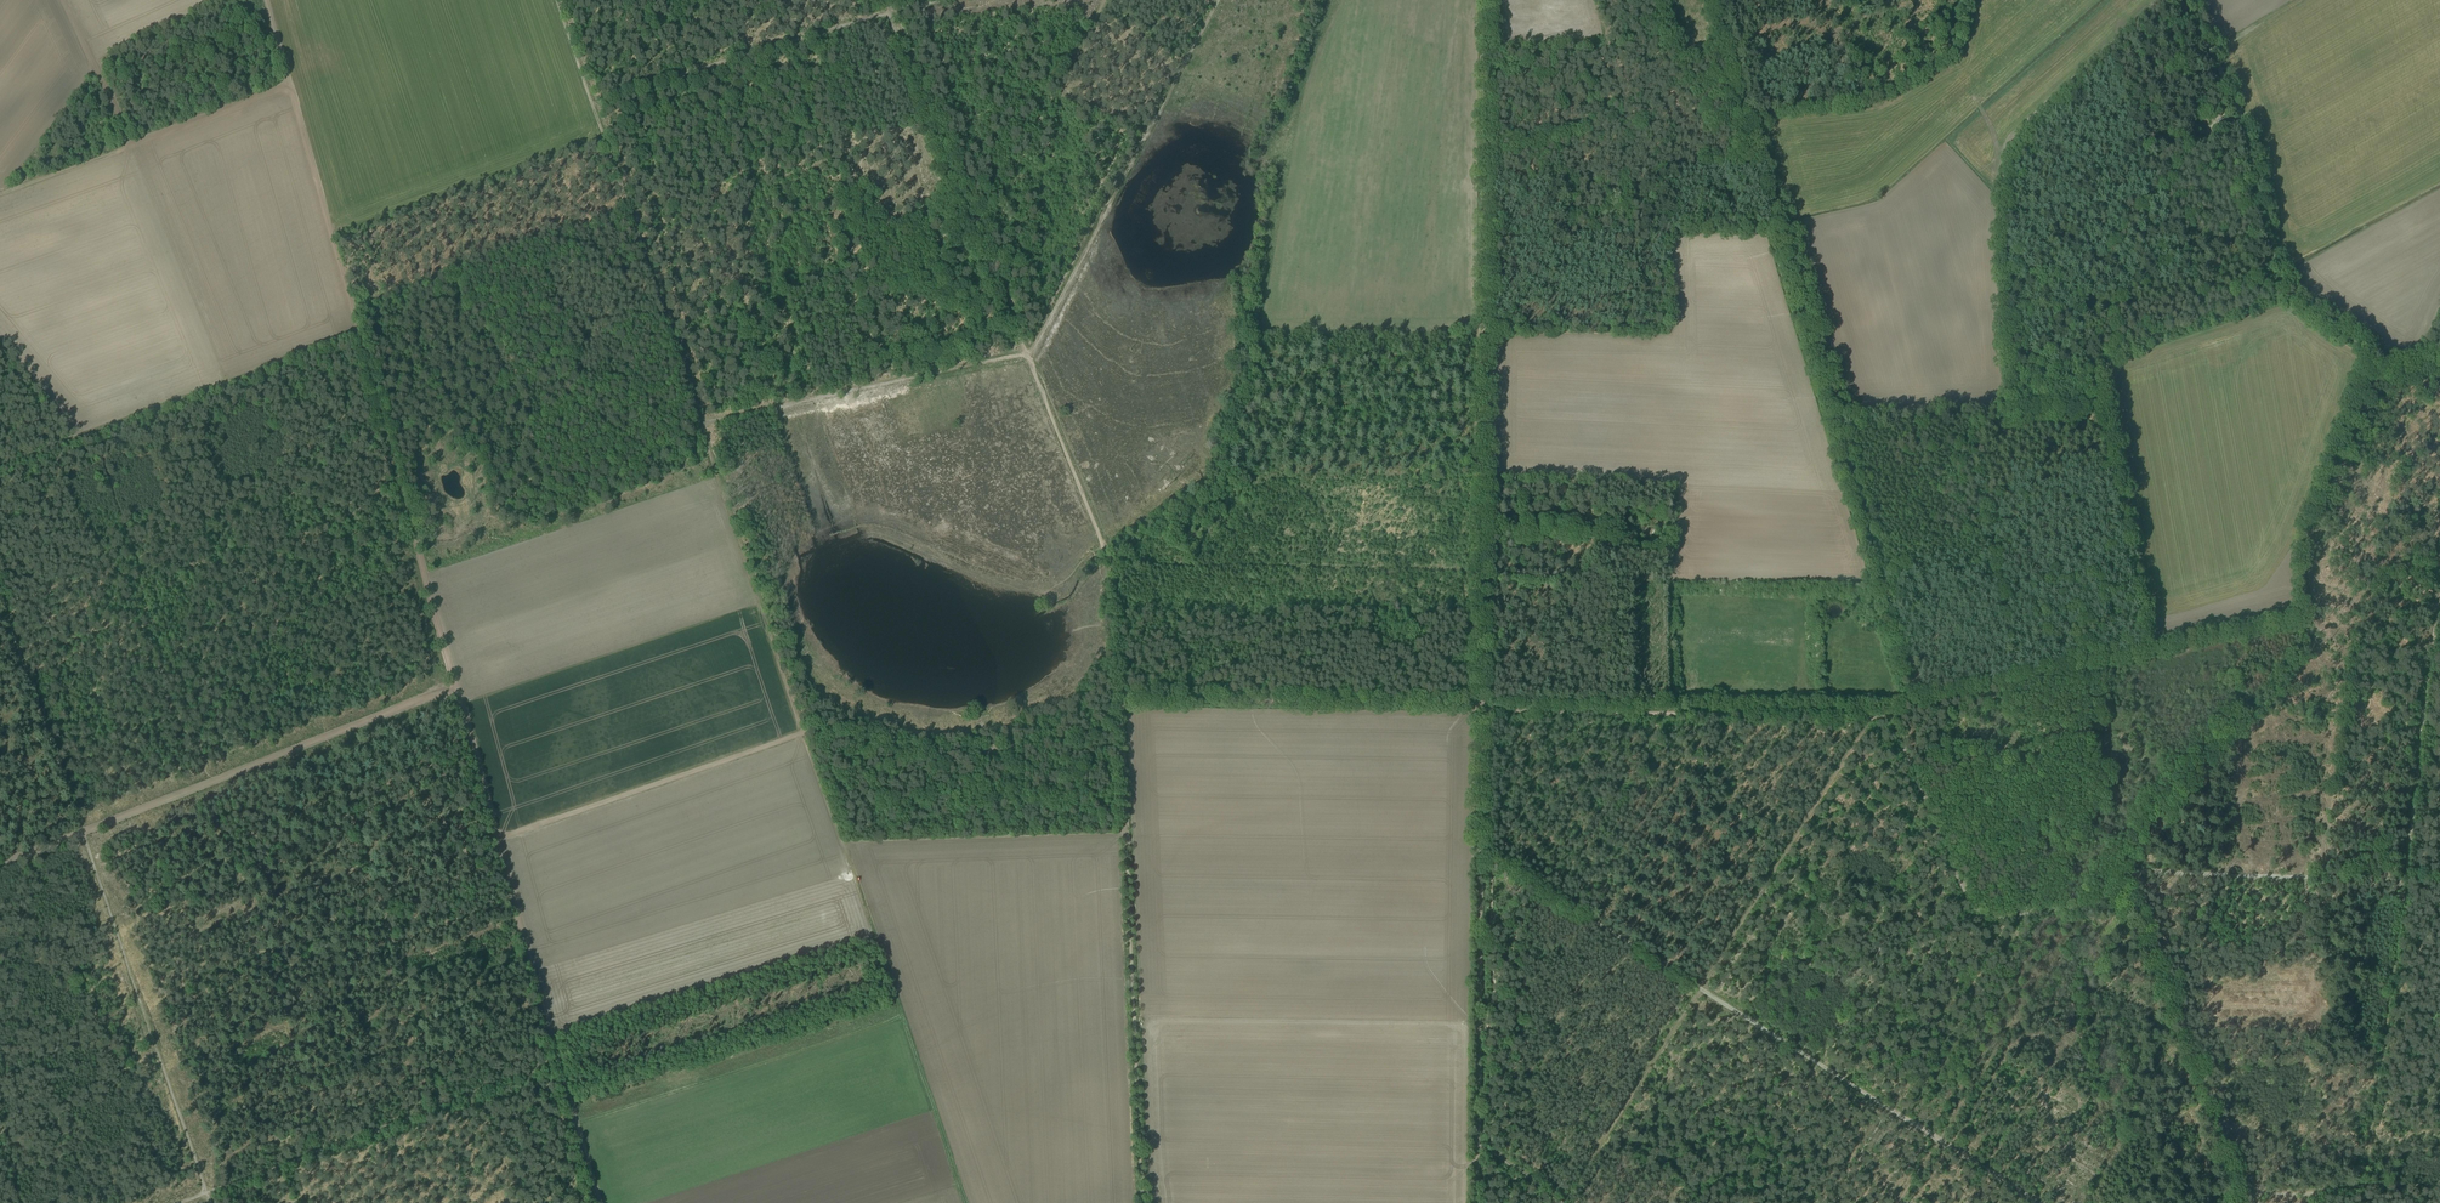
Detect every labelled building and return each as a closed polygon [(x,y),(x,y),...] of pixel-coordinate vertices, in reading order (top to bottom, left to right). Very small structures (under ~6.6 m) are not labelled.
[(2216,121),(2219,132),(2229,129),(2226,118),(2216,121)]
